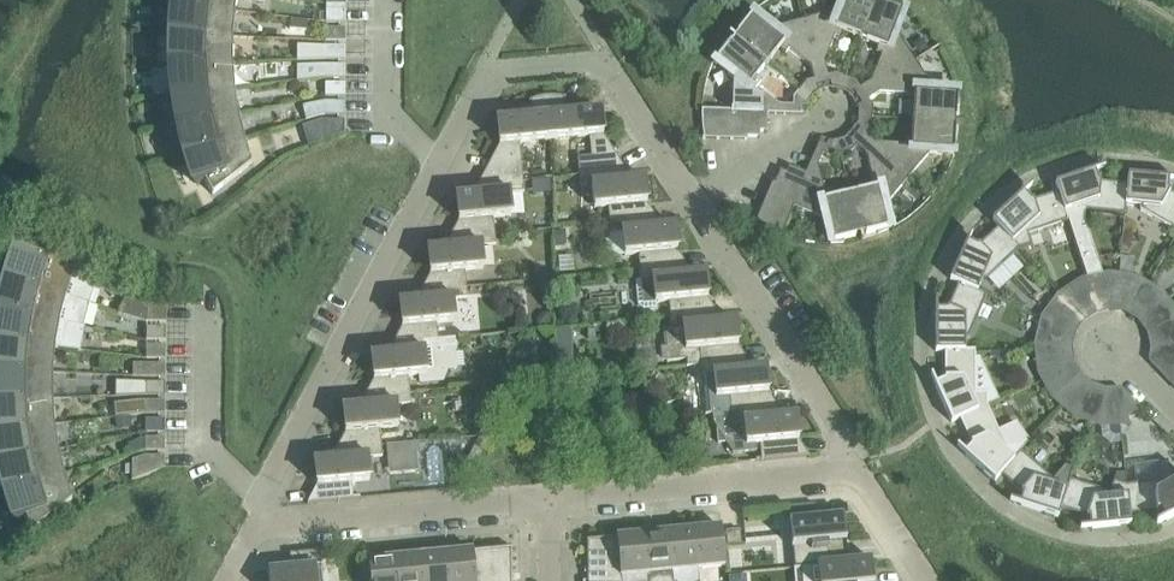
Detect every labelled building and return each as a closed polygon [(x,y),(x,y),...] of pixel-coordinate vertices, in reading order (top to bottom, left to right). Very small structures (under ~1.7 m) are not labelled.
[(185,4),(179,3),(178,4),(235,11),(237,0),(185,0),(185,4)] [(824,86),(831,85),(832,88),(835,87),(841,90),(846,77),(836,73),(828,75),(825,62),(835,36),(840,38),(843,31),(861,38),(875,0),(841,0),(838,9),(806,18),(805,15),(804,15),(824,86)] [(856,99),(918,59),(917,58),(915,60),(897,32),(906,9),(881,0),(875,0),(861,38),(878,45),(876,52),(881,54),(872,79),(860,87),(856,80),(846,77),(841,90),(847,92),(849,95),(852,93),(856,99)] [(233,37),(235,11),(178,4),(178,6),(179,6),(183,33),(176,33),(176,34),(233,37)] [(346,23),(346,10),(326,10),(326,23),(346,23)] [(817,88),(824,86),(804,15),(803,16),(804,19),(773,27),(753,12),(734,36),(730,33),(730,34),(767,64),(779,49),(785,53),(789,49),(810,66),(814,79),(806,81),(800,89),(811,98),(815,92),(818,92),(817,88)] [(290,19),(290,29),(307,31),(308,20),(290,19)] [(345,41),(345,28),(326,28),(326,41),(345,41)] [(233,37),(176,34),(176,36),(177,36),(182,63),(175,63),(175,64),(233,63),(233,37)] [(747,111),(746,139),(747,140),(747,137),(760,137),(760,133),(767,133),(767,113),(803,114),(803,106),(806,106),(807,103),(811,98),(800,89),(793,97),(793,105),(779,105),(758,88),(762,83),(756,79),(767,64),(730,34),(729,35),(733,38),(714,62),(733,77),(732,110),(732,111),(733,111),(747,111)] [(326,46),(297,46),(297,61),(326,60),(345,60),(345,47),(326,46)] [(918,59),(856,99),(860,105),(857,106),(858,109),(858,116),(872,117),(873,106),(868,99),(880,92),(907,94),(907,100),(914,101),(913,120),(961,123),(961,122),(956,121),(958,91),(934,89),(916,61),(918,60),(918,59)] [(234,88),(233,63),(175,64),(175,66),(177,66),(184,92),(177,93),(178,95),(234,88)] [(345,65),(297,65),(297,81),(325,78),(345,78),(345,65)] [(345,97),(345,83),(325,83),(325,96),(345,97)] [(234,88),(178,95),(178,96),(179,96),(188,122),(182,123),(182,124),(238,114),(234,88)] [(519,108),(514,118),(497,119),(499,145),(477,186),(523,181),(520,143),(551,140),(547,96),(543,97),(538,98),(534,99),(529,101),(530,102),(531,101),(532,107),(519,108)] [(578,158),(579,176),(626,171),(603,135),(601,110),(588,111),(582,102),(564,104),(564,98),(566,99),(566,97),(561,97),(557,96),(552,96),(547,96),(551,140),(591,136),(592,156),(578,158)] [(345,102),(325,102),(325,115),(345,115),(345,102)] [(719,109),(702,109),(702,116),(702,123),(703,130),(704,137),(702,137),(702,138),(718,139),(719,109)] [(718,139),(732,139),(733,111),(732,111),(732,110),(719,109),(718,139)] [(733,111),(732,139),(746,139),(747,111),(733,111)] [(244,139),(238,114),(182,124),(182,126),(184,126),(195,150),(188,152),(189,154),(244,139)] [(858,127),(854,133),(910,180),(911,179),(908,178),(929,152),(954,154),(956,123),(961,124),(961,123),(913,120),(911,138),(904,138),(904,144),(877,142),(866,133),(871,127),(872,117),(858,116),(857,123),(855,125),(858,127)] [(322,120),(304,126),(310,146),(325,140),(343,133),(344,133),(345,120),(325,120),(322,120)] [(869,189),(851,193),(862,240),(863,240),(862,235),(892,228),(886,204),(907,179),(909,181),(910,180),(854,133),(849,138),(846,136),(844,138),(838,140),(841,154),(851,151),(856,145),(867,154),(873,181),(867,182),(869,189)] [(244,139),(189,154),(189,155),(191,155),(204,179),(197,181),(198,184),(205,182),(212,195),(252,164),(244,139)] [(841,154),(838,140),(831,141),(828,140),(827,144),(820,141),(806,173),(787,165),(785,172),(780,170),(775,181),(773,180),(772,181),(799,193),(793,205),(824,219),(830,243),(860,235),(861,241),(862,240),(851,193),(832,198),(831,190),(825,192),(818,166),(823,153),(831,156),(841,154)] [(1055,183),(1058,192),(1059,192),(1068,221),(1075,241),(1087,277),(1103,274),(1084,215),(1084,210),(1125,214),(1126,204),(1128,184),(1127,184),(1098,181),(1095,172),(1104,169),(1104,167),(1095,170),(1055,183)] [(608,207),(610,223),(657,218),(647,203),(645,178),(631,179),(626,171),(579,176),(580,186),(592,185),(594,208),(608,207)] [(1128,175),(1127,184),(1128,184),(1126,204),(1140,205),(1139,209),(1173,229),(1173,194),(1168,190),(1169,180),(1173,181),(1173,179),(1169,179),(1128,175)] [(536,180),(537,188),(543,193),(550,193),(550,179),(536,180)] [(459,221),(450,238),(495,233),(493,218),(511,216),(509,193),(524,192),(523,181),(477,186),(473,194),(456,195),(459,221)] [(772,181),(767,194),(792,205),(793,205),(799,193),(772,181)] [(1028,234),(1068,221),(1059,192),(1058,192),(1031,201),(1024,194),(1031,187),(1030,186),(1023,192),(993,220),(1020,249),(1032,245),(1028,234)] [(792,205),(767,194),(762,207),(788,218),(792,205)] [(756,222),(757,221),(763,225),(769,228),(776,232),(782,234),(788,218),(762,207),(756,222)] [(639,254),(640,270),(687,266),(677,251),(675,225),(662,226),(657,218),(610,223),(611,234),(623,233),(625,255),(639,254)] [(967,242),(950,279),(987,295),(987,294),(978,290),(983,278),(986,280),(1020,249),(993,220),(999,227),(977,246),(968,242),(972,234),(971,233),(967,242)] [(565,228),(553,230),(555,245),(566,244),(565,228)] [(450,238),(445,247),(428,248),(430,274),(421,291),(467,286),(465,270),(483,269),(481,246),(496,245),(495,233),(450,238)] [(97,279),(81,274),(74,272),(35,240),(28,253),(21,251),(20,254),(21,254),(18,281),(11,280),(11,281),(89,304),(97,279)] [(717,313),(708,298),(705,272),(692,274),(687,266),(640,270),(641,281),(636,282),(638,304),(644,309),(656,308),(655,303),(669,302),(671,318),(717,313)] [(1083,278),(1086,287),(1111,282),(1111,272),(1103,274),(1087,277),(1083,278)] [(1111,272),(1111,282),(1135,287),(1139,278),(1111,272)] [(1065,301),(1086,287),(1083,278),(1058,294),(1065,301)] [(1163,293),(1139,278),(1135,287),(1157,300),(1163,293)] [(935,310),(936,351),(945,351),(965,350),(965,336),(969,336),(987,295),(950,279),(959,283),(947,310),(937,310),(937,300),(935,300),(935,310)] [(4,309),(3,310),(85,327),(85,326),(84,325),(89,304),(11,281),(10,282),(12,283),(11,310),(4,309)] [(402,327),(393,344),(438,339),(437,323),(455,322),(453,299),(468,298),(467,286),(421,291),(416,300),(400,301),(402,327)] [(166,322),(166,309),(165,309),(126,293),(118,313),(146,322),(166,322)] [(1157,300),(1172,320),(1173,319),(1173,307),(1163,293),(1157,300)] [(1042,317),(1050,321),(1065,301),(1058,294),(1042,317)] [(81,350),(85,327),(3,310),(3,312),(5,312),(6,339),(0,339),(0,340),(81,350)] [(539,312),(535,318),(536,328),(551,326),(549,311),(539,312)] [(689,366),(701,365),(748,360),(738,345),(736,320),(722,321),(717,313),(671,318),(672,329),(666,329),(667,345),(662,346),(664,360),(689,357),(689,366)] [(1042,317),(1034,345),(1044,345),(1050,321),(1042,317)] [(166,340),(166,327),(146,327),(146,340),(166,340)] [(374,380),(364,397),(410,392),(408,376),(417,376),(418,383),(443,381),(448,370),(457,369),(455,351),(458,345),(457,338),(438,339),(393,344),(388,353),(371,354),(374,380)] [(81,350),(0,340),(0,345),(3,369),(0,369),(0,370),(53,373),(55,348),(81,351),(81,350)] [(166,346),(146,345),(146,359),(166,359),(166,346)] [(1034,345),(1038,373),(1047,370),(1044,345),(1034,345)] [(932,375),(930,376),(934,385),(951,422),(960,419),(987,406),(987,393),(975,393),(975,358),(975,350),(965,350),(945,351),(945,380),(936,384),(932,375)] [(1009,350),(989,350),(989,358),(996,358),(996,364),(1009,364),(1009,350)] [(565,360),(556,361),(557,373),(566,372),(565,360)] [(730,396),(731,412),(778,408),(768,393),(766,367),(753,369),(748,360),(701,365),(702,376),(714,375),(716,398),(730,396)] [(146,377),(166,377),(166,364),(133,364),(133,376),(146,377)] [(53,398),(53,373),(0,370),(0,386),(2,398),(0,398),(0,400),(53,398)] [(1038,373),(1051,398),(1059,392),(1047,370),(1038,373)] [(115,382),(115,396),(140,395),(165,396),(166,382),(140,382),(115,382)] [(484,385),(472,408),(488,417),(500,394),(484,385)] [(345,433),(336,450),(382,445),(380,429),(398,428),(396,405),(411,404),(410,392),(364,397),(360,406),(343,407),(345,433)] [(1051,398),(1073,417),(1078,408),(1059,392),(1051,398)] [(53,398),(0,400),(0,413),(4,428),(0,428),(0,430),(55,424),(53,398)] [(130,415),(145,414),(165,414),(165,401),(146,401),(138,401),(114,403),(115,417),(130,415)] [(964,454),(995,481),(1021,451),(1020,451),(1030,440),(1016,421),(998,429),(987,406),(960,419),(972,445),(965,453),(958,446),(957,447),(964,454)] [(809,456),(799,440),(796,415),(783,416),(778,408),(731,412),(713,414),(714,422),(717,428),(719,443),(726,443),(733,453),(757,451),(756,444),(760,444),(762,461),(809,456)] [(1073,417),(1100,426),(1102,416),(1078,408),(1073,417)] [(130,415),(115,417),(117,428),(132,426),(130,415)] [(1129,425),(1127,416),(1127,415),(1102,416),(1100,426),(1129,425)] [(145,432),(165,432),(165,419),(145,419),(145,432)] [(641,420),(629,428),(637,440),(646,434),(646,429),(641,420)] [(55,424),(0,430),(0,435),(8,457),(2,459),(2,460),(58,449),(55,424)] [(165,451),(165,438),(145,438),(145,451),(165,451)] [(415,442),(399,444),(401,459),(410,458),(416,451),(415,442)] [(399,444),(386,445),(387,464),(401,462),(401,459),(399,444)] [(336,450),(331,459),(315,460),(317,486),(307,503),(353,499),(352,482),(370,481),(368,458),(383,456),(382,445),(336,450)] [(8,488),(9,490),(64,474),(58,449),(2,460),(2,462),(4,461),(15,486),(8,488)] [(1019,505),(1058,517),(1070,479),(1069,479),(1073,466),(1063,463),(1050,477),(1021,451),(995,481),(1001,474),(1023,494),(1020,503),(1010,500),(1010,501),(1010,502),(1011,502),(1019,505)] [(132,460),(132,480),(163,469),(165,469),(165,456),(145,456),(132,460)] [(1164,520),(1156,525),(1156,527),(1165,522),(1173,516),(1173,482),(1173,483),(1171,479),(1170,480),(1168,460),(1132,465),(1135,484),(1126,485),(1130,515),(1159,512),(1164,520)] [(1090,529),(1131,524),(1130,515),(1126,485),(1125,472),(1117,472),(1110,492),(1070,479),(1058,517),(1061,508),(1089,517),(1090,527),(1080,528),(1081,530),(1090,529)] [(72,500),(64,474),(9,490),(9,491),(10,491),(24,515),(17,517),(18,520),(26,518),(33,531),(72,500)] [(794,568),(872,560),(871,559),(848,561),(846,544),(844,516),(816,518),(815,504),(788,506),(789,521),(791,544),(794,567),(794,568)] [(695,529),(696,544),(699,569),(725,566),(723,544),(722,531),(721,527),(695,529)] [(670,544),(674,580),(700,580),(699,569),(696,544),(695,529),(669,532),(670,544)] [(726,531),(728,544),(733,544),(741,543),(740,530),(726,531)] [(647,580),(674,580),(670,544),(669,532),(643,534),(644,544),(647,580)] [(618,544),(622,580),(647,580),(644,544),(643,534),(617,537),(618,544)] [(618,544),(617,537),(587,540),(587,541),(588,541),(588,544),(588,580),(622,580),(618,544)] [(472,551),(475,580),(511,580),(511,549),(511,548),(511,547),(472,551)] [(335,549),(321,551),(322,560),(336,559),(335,549)] [(268,570),(269,576),(269,580),(324,580),(322,560),(321,551),(290,553),(291,568),(268,570)] [(446,553),(449,580),(475,580),(472,551),(446,553)] [(446,553),(421,556),(423,580),(449,580),(446,553)] [(395,558),(397,580),(423,580),(421,556),(395,558)] [(395,558),(368,561),(370,580),(397,580),(395,558)] [(872,560),(794,568),(795,580),(874,580),(872,560)]
